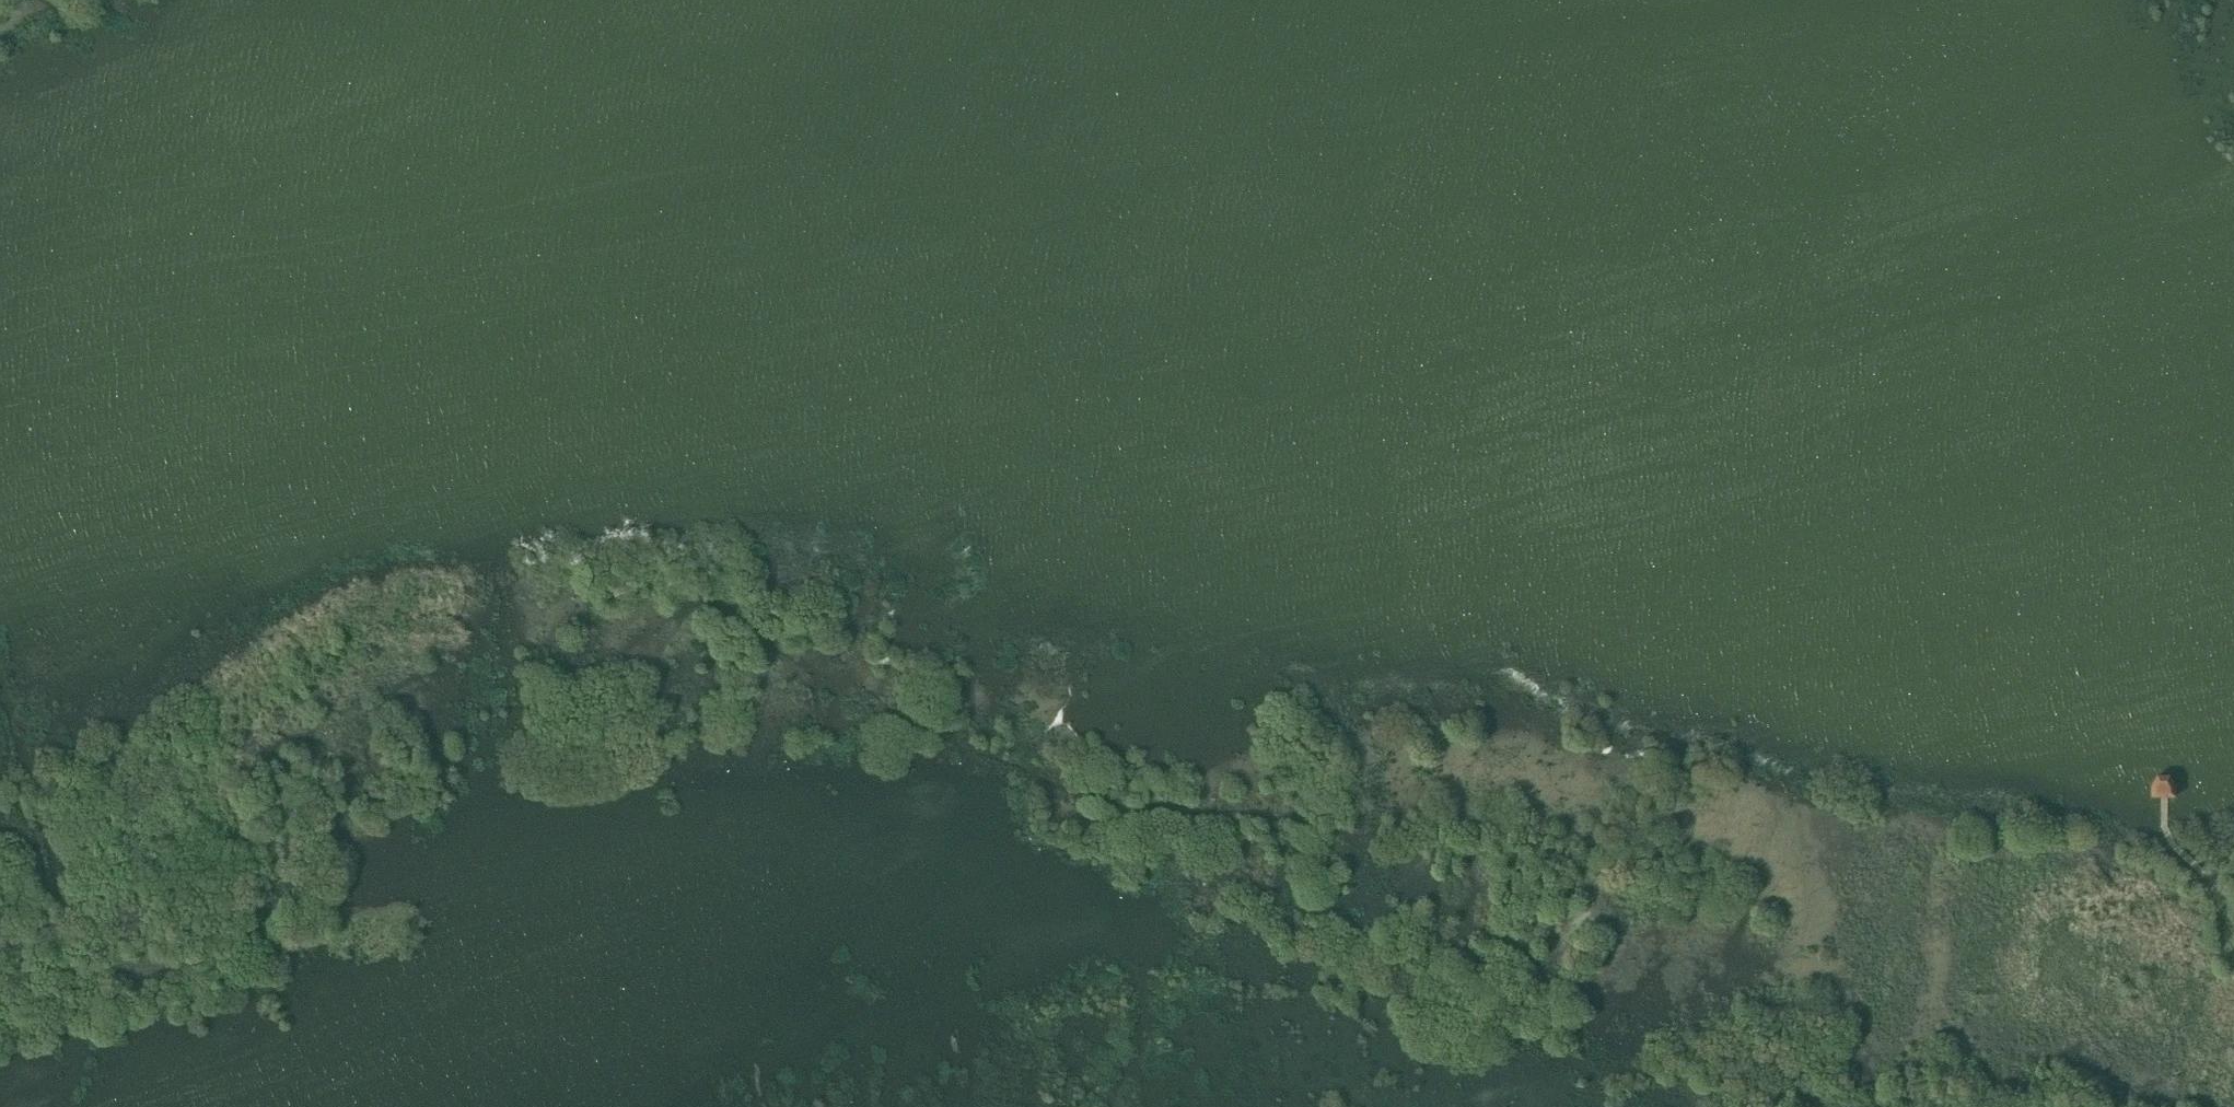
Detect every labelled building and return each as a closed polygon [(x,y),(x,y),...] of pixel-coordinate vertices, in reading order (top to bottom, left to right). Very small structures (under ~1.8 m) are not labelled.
[(2157,774),(2151,786),(2151,800),(2163,801),(2176,801),(2176,793),(2176,785),(2170,775),(2157,774)]
